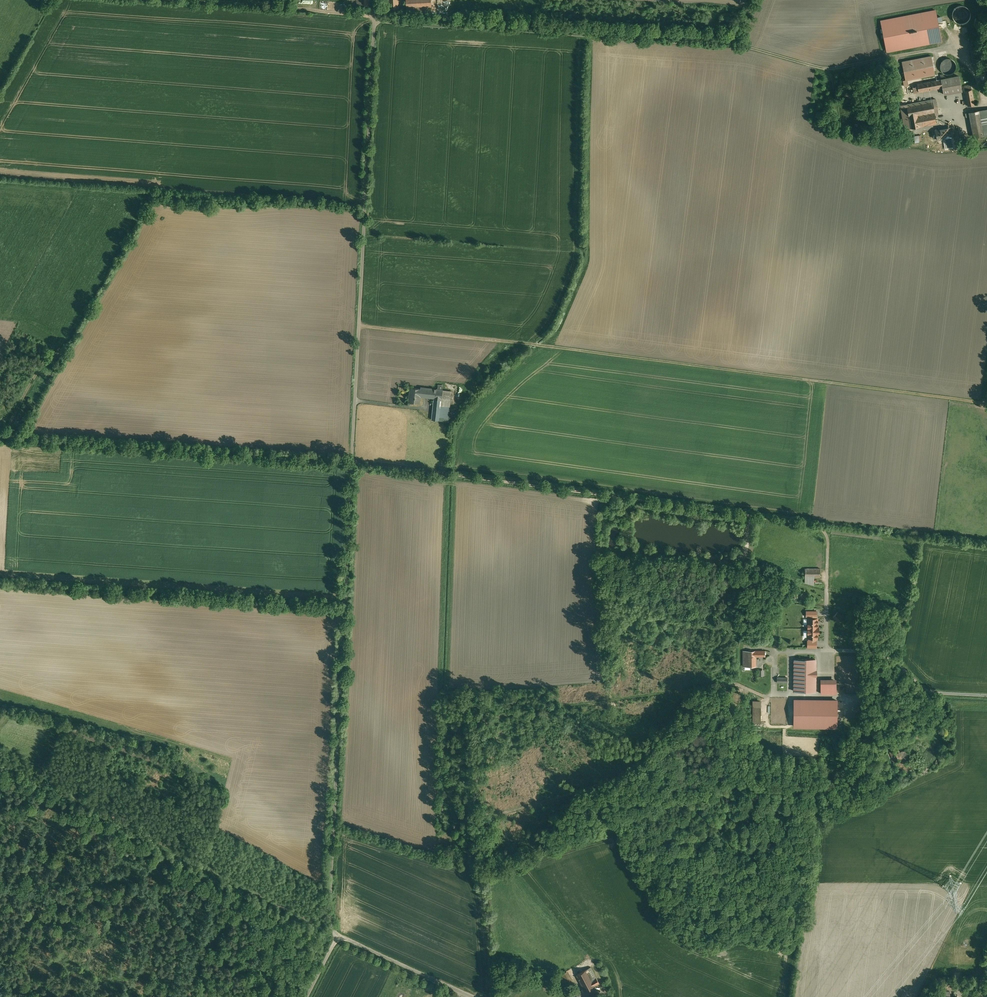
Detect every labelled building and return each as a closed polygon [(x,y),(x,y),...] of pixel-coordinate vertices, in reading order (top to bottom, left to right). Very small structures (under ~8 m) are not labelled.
[(390,13),(399,12),(398,0),(389,0),(390,13)] [(407,14),(432,12),(431,0),(406,0),(407,14)] [(45,13),(48,7),(42,3),(39,9),(45,13)] [(887,52),(945,42),(940,10),(882,19),(887,52)] [(932,56),(902,62),(905,80),(906,80),(908,80),(935,75),(932,56)] [(949,59),(948,58),(946,59),(945,59),(944,60),(943,60),(942,61),(941,62),(941,63),(941,64),(940,64),(940,65),(940,67),(940,68),(941,69),(941,70),(942,71),(942,72),(943,73),(944,73),(945,74),(946,74),(947,74),(949,74),(950,74),(951,74),(952,73),(953,73),(954,72),(954,71),(955,71),(955,70),(956,69),(956,68),(956,67),(956,66),(956,65),(956,64),(955,63),(955,62),(954,61),(953,60),(952,60),(951,59),(950,59),(949,59)] [(959,76),(941,80),(943,87),(944,94),(962,91),(959,76)] [(971,85),(964,86),(968,106),(975,105),(971,85)] [(936,99),(901,105),(905,129),(920,126),(937,123),(935,115),(939,114),(936,99)] [(980,110),(969,112),(974,137),(984,136),(984,135),(986,135),(986,109),(980,110)] [(901,121),(894,123),(896,131),(903,130),(901,121)] [(951,127),(936,130),(937,140),(945,138),(946,148),(954,147),(952,137),(953,137),(951,127)] [(421,388),(411,387),(409,402),(419,403),(420,396),(421,389),(421,388)] [(437,389),(421,387),(421,388),(421,389),(420,396),(428,397),(428,396),(434,397),(432,419),(448,421),(451,391),(443,390),(437,389)] [(816,584),(817,577),(823,577),(823,568),(807,568),(807,584),(816,584)] [(819,611),(806,611),(807,648),(819,648),(819,611)] [(838,612),(833,617),(838,622),(843,617),(838,612)] [(765,651),(743,650),(743,666),(756,666),(756,656),(765,656),(765,651)] [(817,659),(793,659),(793,691),(816,691),(817,659)] [(768,667),(762,667),(762,670),(758,670),(758,682),(768,682),(768,667)] [(836,682),(821,682),(821,693),(836,693),(836,682)] [(837,699),(793,698),(793,727),(837,728),(837,699)] [(898,748),(891,751),(892,754),(893,754),(896,761),(902,759),(898,748)] [(892,762),(887,750),(882,751),(887,764),(892,762)] [(587,971),(578,976),(583,985),(592,980),(587,971)] [(570,972),(564,975),(570,985),(576,982),(570,972)] [(592,980),(583,985),(585,991),(595,986),(592,980)]
